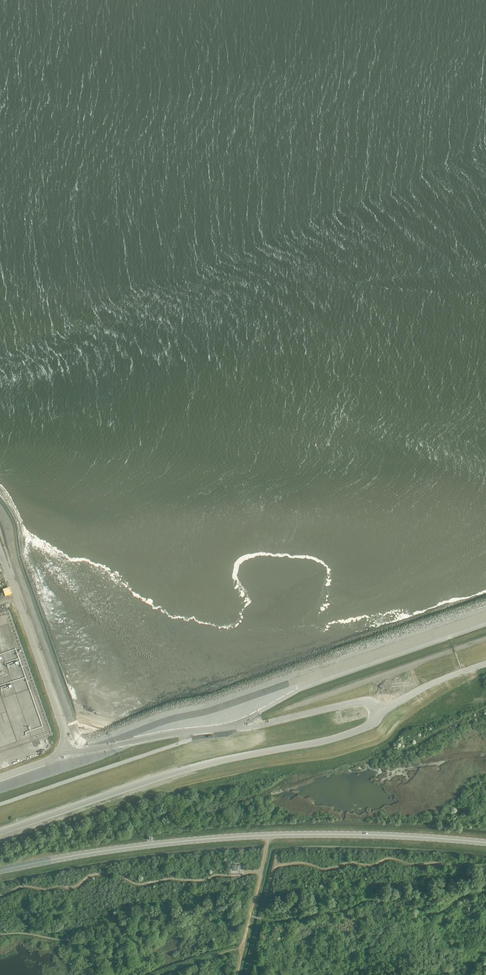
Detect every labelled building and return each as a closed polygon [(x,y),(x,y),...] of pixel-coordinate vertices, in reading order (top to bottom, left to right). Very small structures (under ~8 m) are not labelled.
[(7,666),(21,662),(15,642),(12,643),(12,646),(1,649),(3,653),(5,653),(6,656),(7,655),(8,658),(11,657),(12,660),(6,662),(7,666)]
